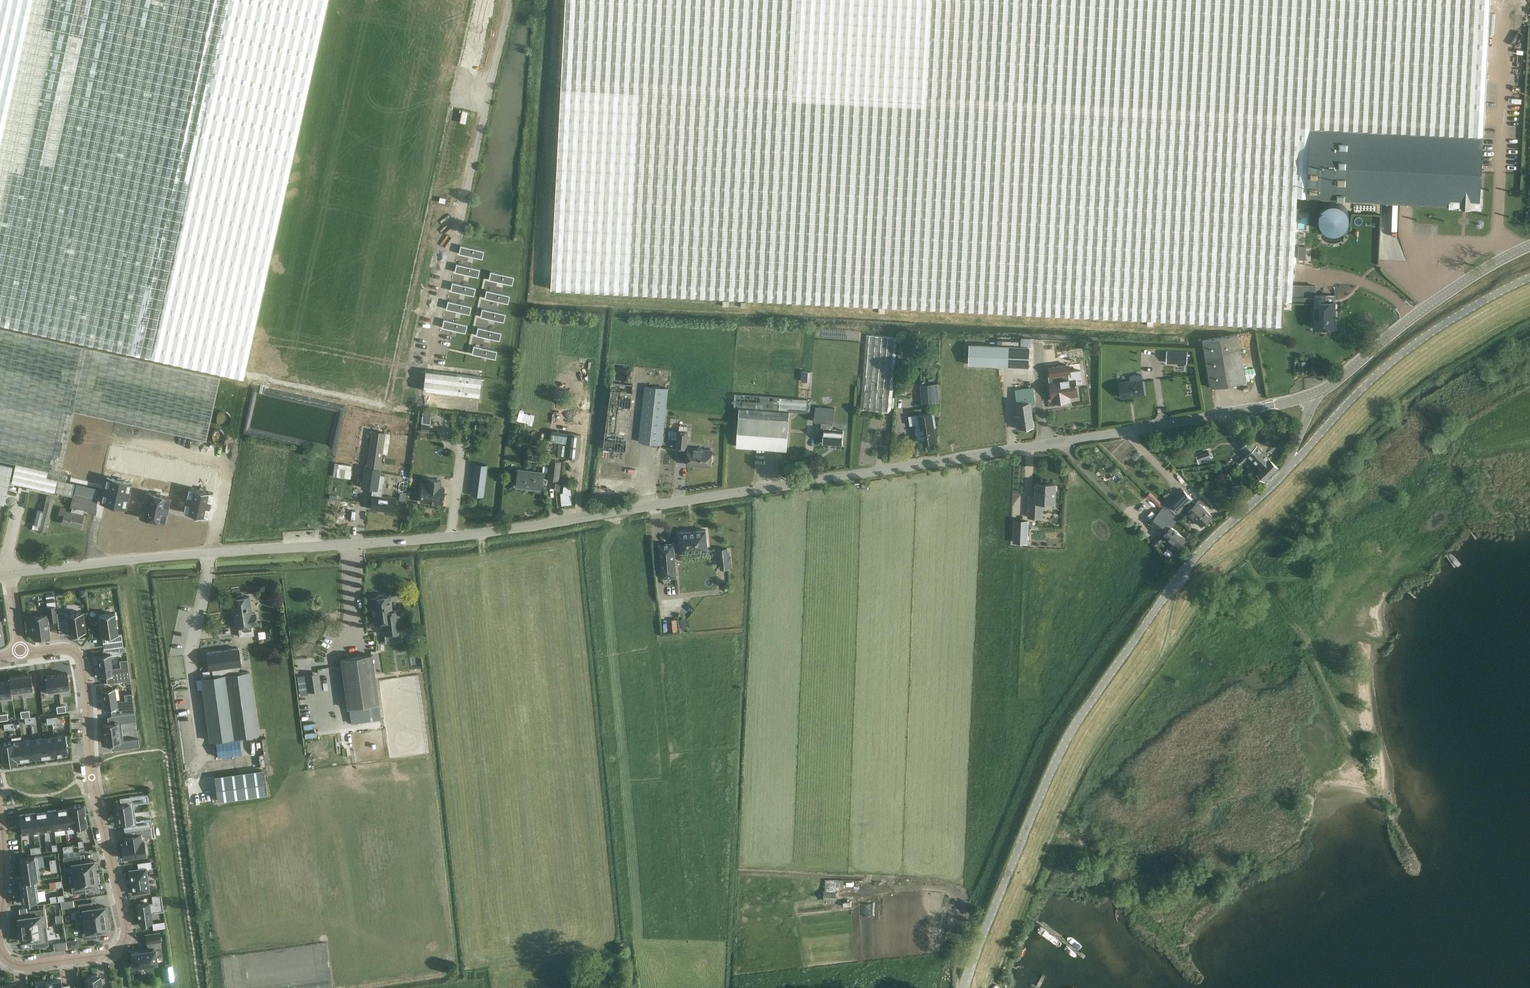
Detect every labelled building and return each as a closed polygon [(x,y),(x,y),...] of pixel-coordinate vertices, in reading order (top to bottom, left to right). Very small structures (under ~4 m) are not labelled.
[(245,380),(246,373),(280,215),(326,0),(34,0),(0,147),(0,326),(245,380)] [(34,0),(0,0),(0,147),(34,0)] [(1292,296),(1297,198),(1481,207),(1491,0),(566,0),(551,289),(1282,326),(1283,300),(1292,301),(1292,300),(1292,296)] [(460,255),(483,260),(485,252),(461,247),(460,255)] [(455,273),(479,279),(481,271),(457,265),(455,273)] [(490,281),(513,287),(514,279),(492,273),(490,281)] [(451,292),(475,297),(477,289),(453,284),(451,292)] [(485,300),(508,305),(510,297),(487,292),(485,300)] [(1315,297),(1292,296),(1292,300),(1315,301),(1314,328),(1334,328),(1335,313),(1335,302),(1324,302),(1324,295),(1315,295),(1315,297)] [(447,310),(470,316),(472,308),(449,302),(447,310)] [(481,318),(504,323),(506,315),(483,310),(481,318)] [(466,333),(468,326),(444,320),(443,328),(466,333)] [(17,463),(12,481),(73,495),(70,507),(72,507),(71,511),(65,510),(65,509),(60,507),(58,516),(63,518),(62,523),(81,527),(84,514),(83,514),(84,509),(95,512),(100,487),(65,480),(67,474),(61,473),(75,411),(206,440),(220,376),(0,328),(0,460),(17,463)] [(477,336),(499,342),(501,334),(478,328),(477,336)] [(1239,334),(1202,340),(1210,388),(1247,381),(1239,334)] [(861,410),(891,413),(891,407),(894,407),(894,397),(892,397),(897,337),(866,335),(861,410)] [(1022,347),(1022,342),(998,341),(997,346),(970,345),(969,365),(1001,367),(1029,368),(1030,347),(1022,347)] [(495,360),(497,352),(474,347),(472,355),(495,360)] [(1171,363),(1187,363),(1187,351),(1171,351),(1167,351),(1167,363),(1171,363)] [(1306,361),(1298,361),(1298,373),(1306,373),(1306,361)] [(1081,369),(1071,371),(1070,364),(1060,365),(1052,367),(1053,374),(1048,374),(1049,382),(1050,382),(1052,399),(1061,398),(1061,401),(1070,400),(1069,397),(1077,396),(1076,384),(1083,383),(1081,369)] [(423,390),(479,396),(481,378),(481,377),(425,370),(423,390)] [(1119,383),(1121,397),(1144,394),(1141,375),(1130,376),(1131,381),(1119,383)] [(603,448),(627,450),(634,392),(632,391),(633,384),(610,381),(603,448)] [(940,402),(938,383),(920,384),(921,403),(940,402)] [(662,445),(669,388),(645,385),(638,442),(662,445)] [(1033,386),(1015,390),(1017,404),(1016,404),(1019,421),(1016,421),(1017,429),(1033,426),(1030,403),(1035,402),(1033,386)] [(736,446),(787,450),(790,411),(806,412),(807,400),(735,394),(734,407),(739,407),(736,446)] [(822,443),(843,444),(844,430),(832,429),(833,423),(834,407),(815,406),(814,422),(821,422),(821,429),(823,429),(822,443)] [(430,424),(431,411),(422,410),(421,423),(430,424)] [(931,413),(918,415),(920,422),(918,422),(918,427),(916,427),(915,429),(915,434),(917,435),(918,439),(922,438),(923,443),(936,441),(934,428),(937,428),(935,417),(932,418),(931,413)] [(371,509),(393,512),(395,498),(382,496),(383,483),(384,483),(385,475),(380,474),(385,432),(371,430),(366,467),(364,467),(360,488),(372,490),(371,496),(372,496),(371,509)] [(678,430),(676,449),(687,450),(688,431),(678,430)] [(578,458),(580,434),(568,433),(565,457),(578,458)] [(1257,473),(1264,480),(1277,468),(1250,440),(1242,448),(1262,469),(1257,473)] [(688,448),(687,464),(711,467),(712,450),(688,448)] [(1211,459),(1209,451),(1197,455),(1200,463),(1211,459)] [(516,486),(540,489),(541,477),(546,478),(546,479),(559,481),(561,461),(548,459),(547,473),(518,469),(516,486)] [(4,503),(13,465),(0,462),(0,502),(4,503)] [(335,476),(353,477),(354,463),(336,462),(335,476)] [(108,476),(102,502),(114,504),(125,506),(130,481),(120,479),(108,476)] [(419,501),(442,504),(444,487),(439,487),(440,479),(427,478),(426,485),(421,485),(419,501)] [(565,492),(558,492),(559,505),(575,504),(573,483),(564,484),(565,492)] [(1027,518),(1042,519),(1042,503),(1055,503),(1056,484),(1036,483),(1035,495),(1028,495),(1027,518)] [(189,487),(184,512),(196,515),(206,517),(212,492),(201,489),(189,487)] [(1187,511),(1201,526),(1212,516),(1198,501),(1196,504),(1192,500),(1193,499),(1183,489),(1170,502),(1171,504),(1166,508),(1175,516),(1178,512),(1179,512),(1184,508),(1187,511)] [(146,491),(141,517),(153,519),(163,522),(169,496),(158,494),(146,491)] [(1164,534),(1179,547),(1186,539),(1171,526),(1178,519),(1175,516),(1166,508),(1165,509),(1163,507),(1165,505),(1150,492),(1145,497),(1148,499),(1149,498),(1161,509),(1150,522),(1164,534)] [(38,530),(46,532),(54,497),(47,495),(43,511),(37,510),(34,524),(39,526),(38,530)] [(1014,542),(1027,542),(1028,521),(1015,520),(1014,542)] [(679,543),(673,544),(673,543),(659,544),(662,578),(677,577),(674,553),(680,552),(680,553),(708,550),(706,530),(678,532),(679,543)] [(1157,547),(1163,541),(1158,536),(1152,542),(1157,547)] [(728,563),(727,548),(718,549),(720,564),(728,563)] [(250,596),(245,597),(243,595),(237,596),(236,598),(232,599),(235,627),(238,626),(240,636),(254,635),(252,624),(257,624),(255,613),(252,613),(250,596)] [(389,595),(385,596),(383,595),(378,595),(377,597),(372,598),(375,623),(389,621),(390,626),(383,627),(384,634),(402,632),(399,610),(392,611),(389,595)] [(55,606),(47,607),(48,616),(56,615),(55,606)] [(84,634),(85,632),(86,632),(83,612),(68,614),(67,611),(57,613),(58,624),(68,623),(70,634),(77,633),(78,634),(84,634)] [(118,635),(115,613),(99,615),(103,637),(118,635)] [(47,614),(30,616),(33,639),(50,637),(47,614)] [(200,678),(209,742),(259,735),(250,671),(239,672),(238,665),(241,664),(238,648),(207,653),(209,669),(212,668),(213,676),(200,678)] [(127,659),(120,660),(121,667),(112,668),(110,654),(98,656),(100,677),(106,676),(107,683),(130,680),(127,659)] [(341,659),(348,708),(379,703),(372,655),(341,659)] [(305,674),(307,692),(322,690),(319,672),(305,674)] [(67,674),(56,676),(59,694),(70,692),(67,674)] [(32,675),(21,677),(23,694),(34,693),(32,675)] [(56,676),(45,678),(48,695),(59,694),(56,676)] [(21,677),(9,678),(10,682),(12,696),(23,694),(21,677)] [(0,683),(0,689),(2,701),(13,700),(12,696),(10,682),(0,683)] [(115,688),(103,690),(105,710),(111,709),(112,717),(135,714),(132,693),(125,694),(126,701),(117,702),(115,688)] [(109,724),(103,725),(105,734),(105,735),(105,734),(122,732),(121,723),(136,721),(135,714),(112,717),(108,717),(109,724)] [(122,732),(105,734),(105,735),(106,744),(111,743),(112,750),(139,746),(138,739),(124,741),(122,732)] [(65,735),(54,736),(57,755),(68,753),(65,735)] [(54,736),(43,738),(46,757),(57,755),(54,736)] [(43,738),(33,739),(35,758),(46,757),(43,738)] [(33,739),(22,741),(25,759),(35,758),(33,739)] [(11,741),(0,743),(3,764),(14,763),(11,741)] [(14,741),(11,741),(14,763),(17,763),(17,761),(25,759),(22,741),(14,742),(14,741)] [(216,773),(219,802),(266,797),(262,768),(216,773)] [(117,814),(135,812),(134,803),(148,801),(147,794),(120,798),(121,804),(116,805),(117,815),(118,815),(117,814)] [(73,805),(76,827),(87,825),(84,803),(73,805)] [(63,808),(65,827),(73,826),(73,827),(76,827),(73,805),(70,805),(70,807),(63,808)] [(52,810),(55,829),(65,827),(63,808),(52,810)] [(41,811),(44,830),(55,829),(52,810),(41,811)] [(31,813),(33,832),(44,830),(41,811),(31,813)] [(136,821),(135,812),(117,814),(118,815),(119,824),(124,823),(125,830),(152,826),(151,819),(136,821)] [(19,814),(22,833),(33,832),(31,813),(19,814)] [(122,843),(122,844),(123,848),(124,858),(146,855),(144,840),(142,840),(141,834),(125,836),(126,843),(123,843),(122,843)] [(81,854),(63,857),(65,868),(73,867),(74,875),(96,872),(95,868),(97,867),(96,861),(94,862),(94,860),(82,862),(81,854)] [(20,858),(22,870),(38,867),(37,856),(20,858)] [(130,870),(133,894),(149,891),(146,868),(151,868),(150,861),(138,863),(139,869),(130,870)] [(36,879),(40,879),(38,867),(22,870),(23,880),(23,881),(36,879)] [(76,886),(72,887),(73,894),(86,892),(85,886),(98,884),(97,882),(99,882),(99,876),(97,876),(96,872),(74,875),(76,886)] [(37,890),(36,879),(23,881),(23,880),(19,881),(21,892),(37,890)] [(824,901),(836,901),(836,886),(843,886),(843,879),(836,879),(836,880),(825,879),(825,890),(824,890),(824,901)] [(37,890),(21,892),(22,903),(39,901),(37,890)] [(150,902),(137,904),(140,925),(152,923),(151,912),(164,910),(161,894),(152,895),(153,902),(150,903),(150,902)] [(83,909),(84,920),(108,917),(107,909),(105,910),(105,905),(92,907),(91,901),(78,903),(79,910),(83,909)] [(42,927),(42,926),(41,915),(44,915),(44,908),(30,910),(31,916),(19,918),(19,919),(17,920),(18,925),(20,925),(20,930),(42,927)] [(108,917),(84,920),(86,931),(82,932),(83,939),(97,937),(96,931),(108,929),(107,925),(109,925),(108,917)] [(167,920),(154,922),(155,928),(168,926),(167,920)] [(46,926),(42,926),(42,927),(20,930),(21,934),(19,934),(20,940),(22,940),(22,941),(34,940),(35,947),(49,945),(46,926)] [(159,932),(146,934),(147,942),(148,942),(149,950),(132,952),(133,958),(132,958),(133,966),(157,963),(156,956),(162,955),(160,941),(159,932)] [(172,965),(165,965),(165,980),(173,980),(172,965)] [(100,976),(98,976),(98,974),(91,976),(91,977),(85,978),(87,987),(102,987),(100,976)] [(61,980),(36,984),(37,987),(70,987),(69,985),(62,986),(61,980)]
